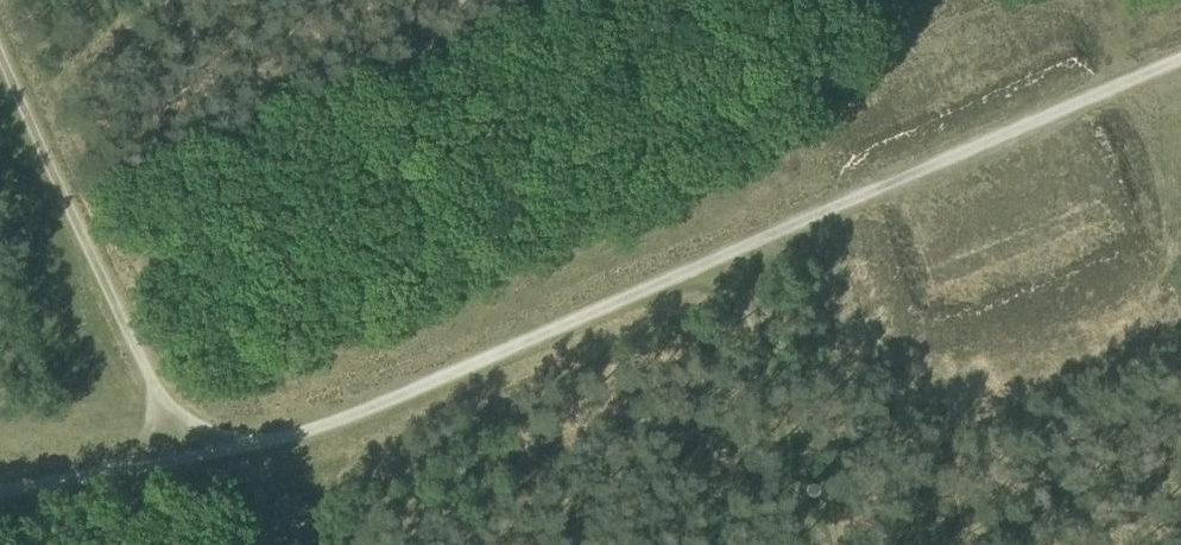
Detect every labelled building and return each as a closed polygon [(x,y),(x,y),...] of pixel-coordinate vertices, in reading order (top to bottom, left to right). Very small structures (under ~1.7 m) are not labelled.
[(809,477),(804,479),(802,483),(803,488),(808,491),(812,489),(815,485),(813,480),(809,477)]
